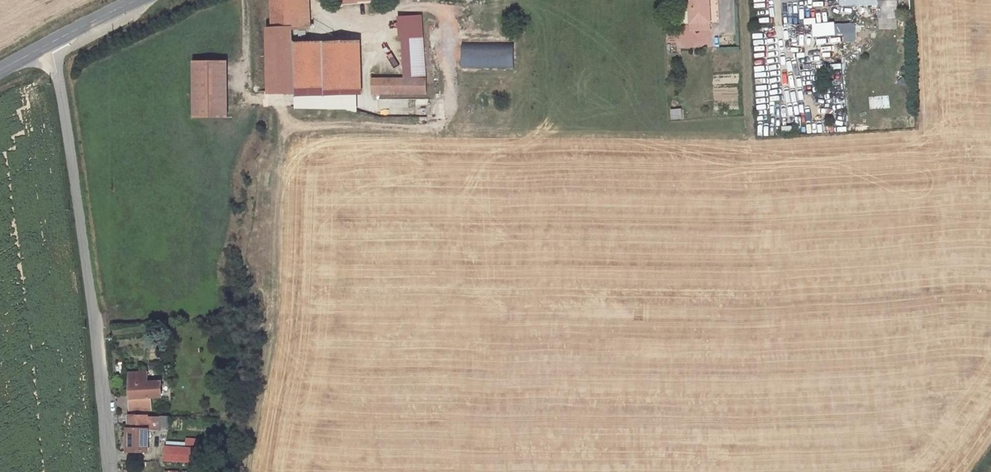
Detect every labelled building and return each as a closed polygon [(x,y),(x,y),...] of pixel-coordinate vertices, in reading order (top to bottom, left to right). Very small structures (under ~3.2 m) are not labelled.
[(270,98),(361,101),(359,48),(356,48),(356,41),(343,40),(343,49),(293,51),(292,37),(306,36),(307,2),(308,0),(270,0),(270,98)] [(692,12),(702,11),(703,18),(713,17),(713,0),(692,0),(692,12)] [(401,56),(413,55),(422,55),(420,24),(400,25),(401,56)] [(514,68),(514,43),(461,43),(461,68),(514,68)] [(810,54),(823,54),(823,43),(810,44),(810,54)] [(365,86),(366,101),(425,100),(422,55),(413,55),(414,85),(365,86)] [(226,72),(193,72),(194,128),(228,127),(226,72)] [(358,101),(287,101),(287,117),(359,116),(358,101)] [(675,101),(675,110),(686,110),(685,101),(675,101)] [(122,387),(124,404),(145,404),(145,390),(154,390),(154,375),(141,375),(141,366),(122,366),(122,387)] [(152,411),(122,409),(122,445),(142,445),(142,425),(153,425),(152,411)] [(192,461),(193,452),(193,448),(162,447),(162,459),(192,461)]
